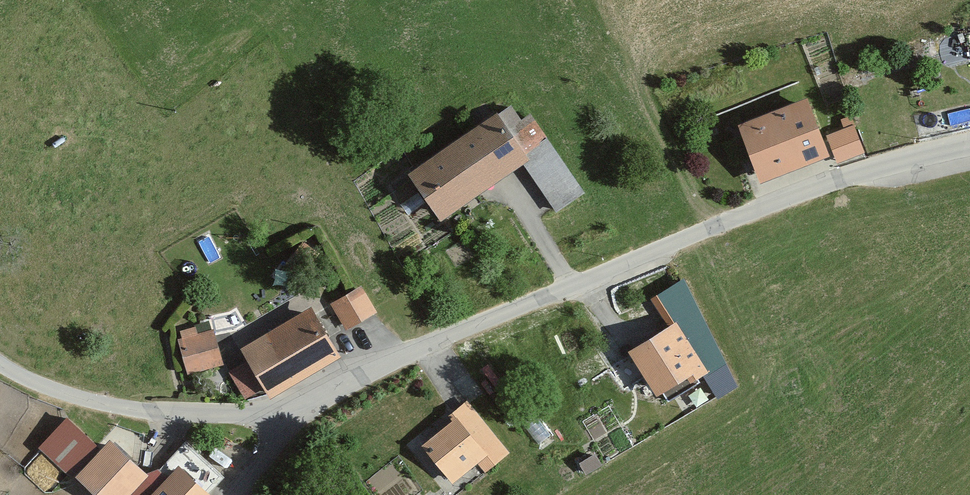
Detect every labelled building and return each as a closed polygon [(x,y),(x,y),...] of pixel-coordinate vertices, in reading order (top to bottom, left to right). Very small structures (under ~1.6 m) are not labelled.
[(811,94),(739,121),(761,179),(834,151),(811,94)] [(504,108),(413,166),(444,214),(526,161),(534,156),(512,122),(504,108)] [(531,110),(512,122),(534,156),(526,161),(531,169),(558,152),(531,110)] [(364,282),(332,300),(347,328),(379,311),(364,282)] [(315,300),(240,341),(269,392),(343,352),(315,300)] [(212,324),(177,331),(185,369),(220,361),(212,324)] [(673,327),(635,348),(660,391),(690,374),(695,381),(712,371),(690,332),(680,339),(673,327)] [(469,399),(420,440),(453,480),(479,459),(486,468),(510,449),(469,399)] [(66,412),(38,440),(67,469),(95,441),(66,412)] [(74,473),(98,494),(126,494),(149,470),(111,434),(74,473)] [(151,494),(209,494),(211,492),(180,464),(151,494)]
